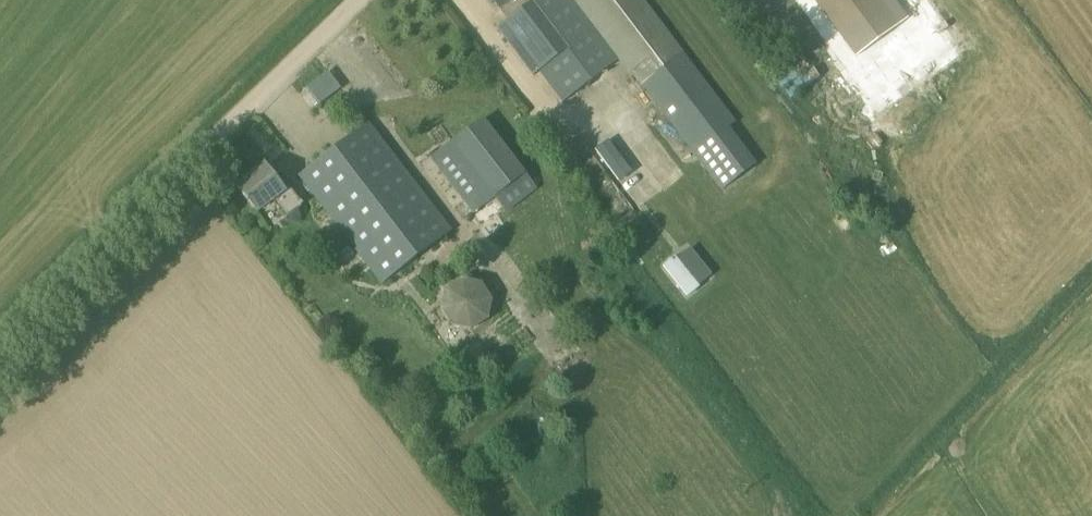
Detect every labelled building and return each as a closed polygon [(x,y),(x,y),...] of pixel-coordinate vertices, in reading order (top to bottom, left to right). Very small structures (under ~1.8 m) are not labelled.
[(501,8),(503,6),(511,17),(497,27),(497,28),(534,76),(535,76),(540,72),(564,102),(623,58),(701,163),(723,192),(758,163),(730,128),(736,123),(642,0),(495,0),(501,8)] [(900,24),(882,0),(816,0),(857,55),(900,24)] [(789,98),(822,78),(809,57),(776,76),(789,98)] [(305,86),(318,104),(341,86),(327,69),(305,86)] [(831,85),(819,91),(834,123),(847,117),(831,85)] [(369,124),(301,176),(369,265),(363,270),(377,287),(383,283),(451,232),(369,124)] [(486,124),(434,162),(465,203),(474,214),(496,197),(508,213),(537,191),(486,124)] [(631,170),(608,140),(596,149),(618,180),(631,170)] [(266,165),(239,186),(259,212),(274,201),(287,218),(304,205),(289,185),(284,189),(266,165)] [(701,283),(677,253),(662,265),(686,295),(701,283)] [(446,289),(441,309),(452,326),(471,331),(489,320),(493,300),(482,283),(462,278),(446,289)]
